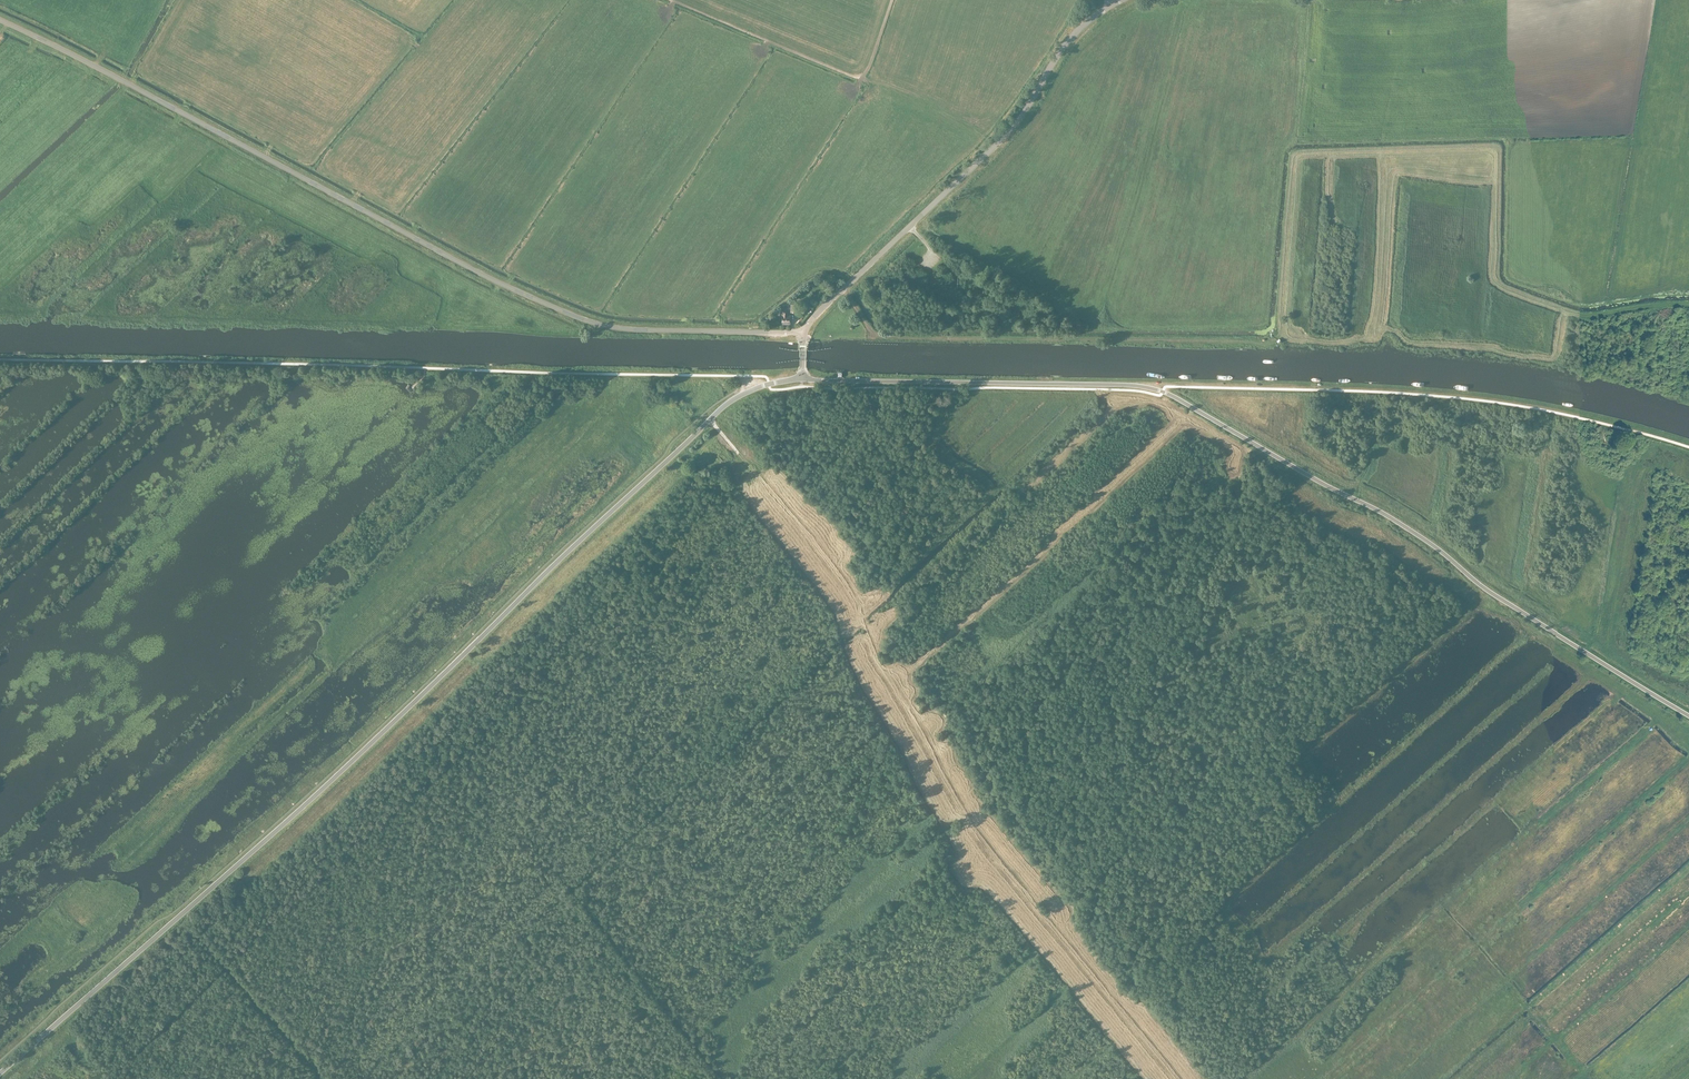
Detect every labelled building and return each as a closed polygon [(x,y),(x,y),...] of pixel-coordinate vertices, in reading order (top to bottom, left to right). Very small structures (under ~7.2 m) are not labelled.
[(833,284),(827,278),(824,281),(830,287),(833,284)] [(806,299),(814,294),(812,290),(804,294),(806,299)] [(783,311),(782,324),(791,324),(791,315),(787,315),(788,311),(783,311)] [(411,387),(408,384),(405,389),(410,393),(415,391),(411,387)]
